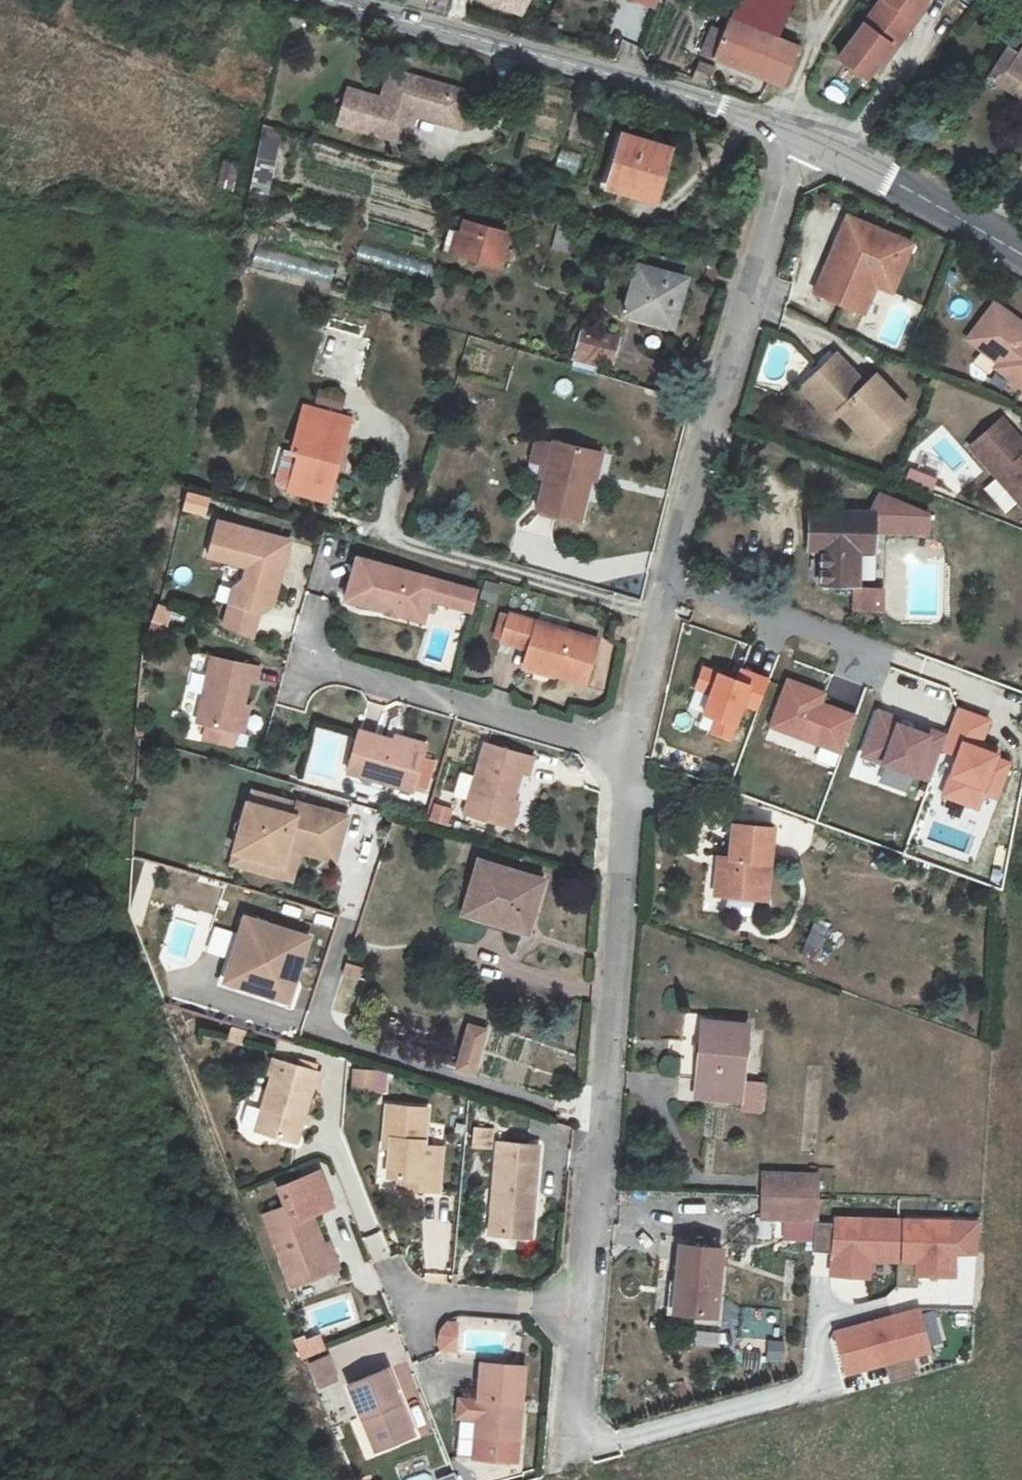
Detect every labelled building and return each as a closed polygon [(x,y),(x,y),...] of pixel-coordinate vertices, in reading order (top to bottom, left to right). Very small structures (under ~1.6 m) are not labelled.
[(522,13),(529,0),(488,0),(522,13)] [(654,14),(659,0),(619,0),(654,14)] [(785,91),(796,49),(775,42),(794,0),(739,0),(726,35),(715,30),(705,57),(785,91)] [(932,0),(889,0),(842,63),(871,84),(895,50),(899,53),(920,25),(916,22),(932,0)] [(1010,49),(993,78),(1021,95),(1021,75),(1017,72),(1021,64),(1021,56),(1010,49)] [(712,89),(718,73),(701,67),(695,83),(712,89)] [(391,127),(407,132),(413,113),(457,127),(467,93),(389,70),(380,98),(347,88),(336,121),(388,137),(391,127)] [(264,128),(257,161),(273,164),(280,131),(264,128)] [(652,202),(669,145),(618,130),(602,188),(652,202)] [(561,151),(557,166),(575,171),(579,155),(561,151)] [(273,164),(257,161),(250,193),(266,196),(273,164)] [(234,169),(219,165),(215,182),(229,186),(234,169)] [(874,283),(891,291),(912,244),(847,216),(814,290),(862,311),(874,283)] [(506,268),(515,232),(464,220),(455,256),(506,268)] [(359,241),(354,260),(429,281),(434,262),(359,241)] [(253,266),(329,287),(335,267),(258,246),(253,266)] [(647,267),(642,266),(628,315),(675,328),(689,278),(695,280),(699,266),(651,252),(647,267)] [(960,340),(1021,386),(1021,322),(990,299),(960,340)] [(602,364),(610,338),(577,328),(570,354),(594,361),(602,364)] [(594,361),(570,354),(565,371),(587,377),(594,361)] [(803,387),(828,414),(837,407),(870,441),(905,407),(874,374),(863,382),(838,356),(803,387)] [(351,415),(300,404),(279,495),(330,506),(351,415)] [(1021,501),(1021,441),(1003,420),(972,448),(1021,501)] [(580,523),(599,449),(546,436),(527,510),(580,523)] [(909,471),(905,482),(931,492),(935,480),(909,471)] [(877,551),(877,532),(931,533),(931,516),(882,496),(876,514),(809,512),(808,551),(822,552),(821,587),(853,588),(852,609),(883,610),(884,587),(861,588),(862,551),(877,551)] [(253,631),(258,611),(265,613),(285,556),(282,555),(287,539),(213,517),(201,556),(234,565),(226,590),(224,589),(216,623),(253,631)] [(475,586),(433,575),(353,554),(346,581),(341,598),(421,619),(425,602),(468,613),(475,586)] [(157,605),(150,630),(172,636),(178,611),(157,605)] [(496,640),(524,647),(519,669),(583,683),(594,634),(548,624),(503,613),(496,640)] [(242,735),(260,664),(202,649),(184,721),(242,735)] [(732,741),(746,705),(755,709),(766,679),(743,670),(740,678),(702,664),(694,687),(709,693),(702,711),(716,716),(709,733),(732,741)] [(824,693),(788,680),(771,727),(841,752),(854,716),(820,704),(824,693)] [(977,809),(983,793),(997,798),(1011,761),(978,749),(989,721),(958,709),(942,751),(958,757),(943,796),(977,809)] [(861,756),(928,780),(945,734),(929,729),(927,736),(892,723),(894,716),(878,711),(861,756)] [(338,774),(409,793),(423,740),(353,721),(338,774)] [(481,738),(455,814),(509,832),(534,756),(481,738)] [(433,802),(428,819),(448,825),(453,808),(433,802)] [(298,803),(295,815),(246,803),(231,864),(293,880),(299,855),(336,864),(348,816),(298,803)] [(768,901),(775,830),(735,826),(731,860),(717,859),(713,896),(768,901)] [(531,934),(546,879),(478,861),(464,916),(531,934)] [(223,982),(288,1003),(310,937),(245,916),(223,982)] [(697,1098),(743,1103),(742,1110),(762,1112),(765,1085),(745,1083),(751,1024),(704,1019),(697,1098)] [(491,1029),(468,1022),(453,1068),(476,1075),(491,1029)] [(318,1074),(272,1059),(267,1074),(274,1076),(257,1131),(296,1143),(318,1074)] [(352,1070),(350,1088),(387,1092),(388,1074),(352,1070)] [(387,1106),(382,1146),(390,1147),(387,1176),(399,1177),(398,1190),(439,1195),(445,1148),(424,1146),(428,1110),(387,1106)] [(490,1149),(492,1128),(473,1125),(471,1147),(490,1149)] [(531,1237),(537,1146),(497,1143),(491,1234),(531,1237)] [(817,1173),(765,1172),(764,1220),(784,1220),(816,1221),(817,1173)] [(320,1173),(279,1187),(286,1207),(265,1215),(291,1289),(340,1272),(330,1243),(322,1246),(311,1214),(332,1207),(320,1173)] [(871,1262),(916,1263),(916,1278),(956,1278),(956,1254),(979,1255),(979,1221),(836,1219),(831,1276),(869,1279),(871,1262)] [(815,1241),(816,1221),(784,1220),(783,1240),(815,1241)] [(425,1235),(424,1264),(445,1265),(446,1235),(425,1235)] [(719,1318),(723,1247),(680,1245),(676,1316),(719,1318)] [(835,1333),(847,1376),(931,1353),(920,1310),(835,1333)] [(294,1338),(298,1359),(326,1353),(322,1333),(294,1338)] [(768,1343),(767,1361),(782,1362),(783,1345),(768,1343)] [(323,1388),(338,1381),(327,1358),(312,1365),(323,1388)] [(471,1397),(452,1395),(449,1418),(469,1420),(466,1457),(516,1461),(525,1365),(474,1361),(471,1397)] [(392,1369),(348,1386),(375,1453),(418,1437),(392,1369)]
